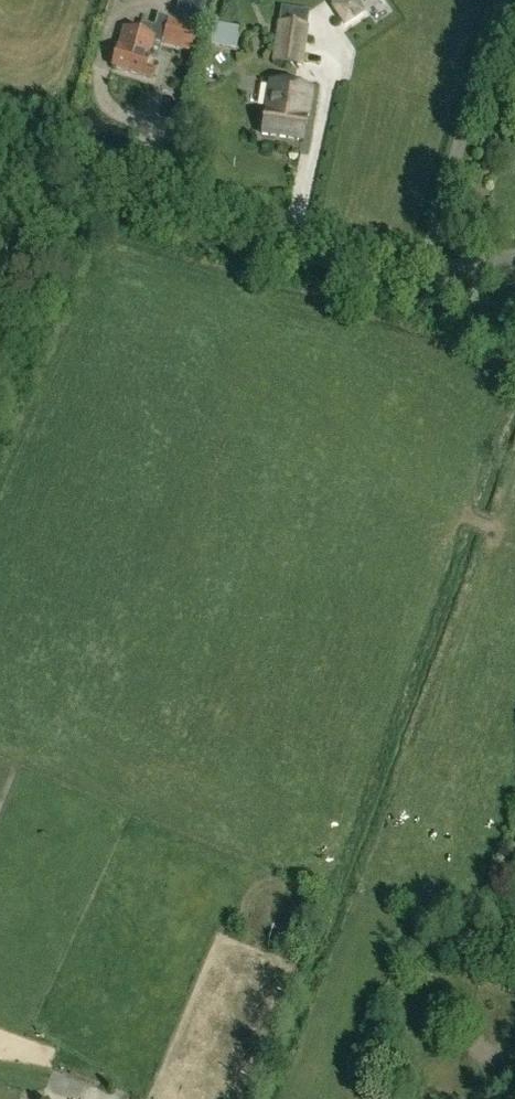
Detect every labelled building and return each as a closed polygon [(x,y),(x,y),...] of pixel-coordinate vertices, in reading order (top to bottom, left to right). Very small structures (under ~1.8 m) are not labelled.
[(178,3),(203,10),(206,0),(179,0),(178,3)] [(331,5),(329,6),(344,28),(367,14),(358,0),(328,0),(331,5)] [(276,22),(270,64),(303,68),(308,27),(306,26),(308,12),(281,8),(279,22),(276,22)] [(144,78),(148,67),(150,60),(156,62),(162,44),(190,53),(200,20),(171,11),(169,19),(158,15),(151,38),(125,30),(120,47),(121,47),(115,69),(144,78)] [(239,29),(214,24),(210,46),(234,51),(239,29)] [(148,67),(144,78),(152,80),(156,70),(148,67)] [(312,92),(271,85),(261,137),(302,144),(312,92)]
